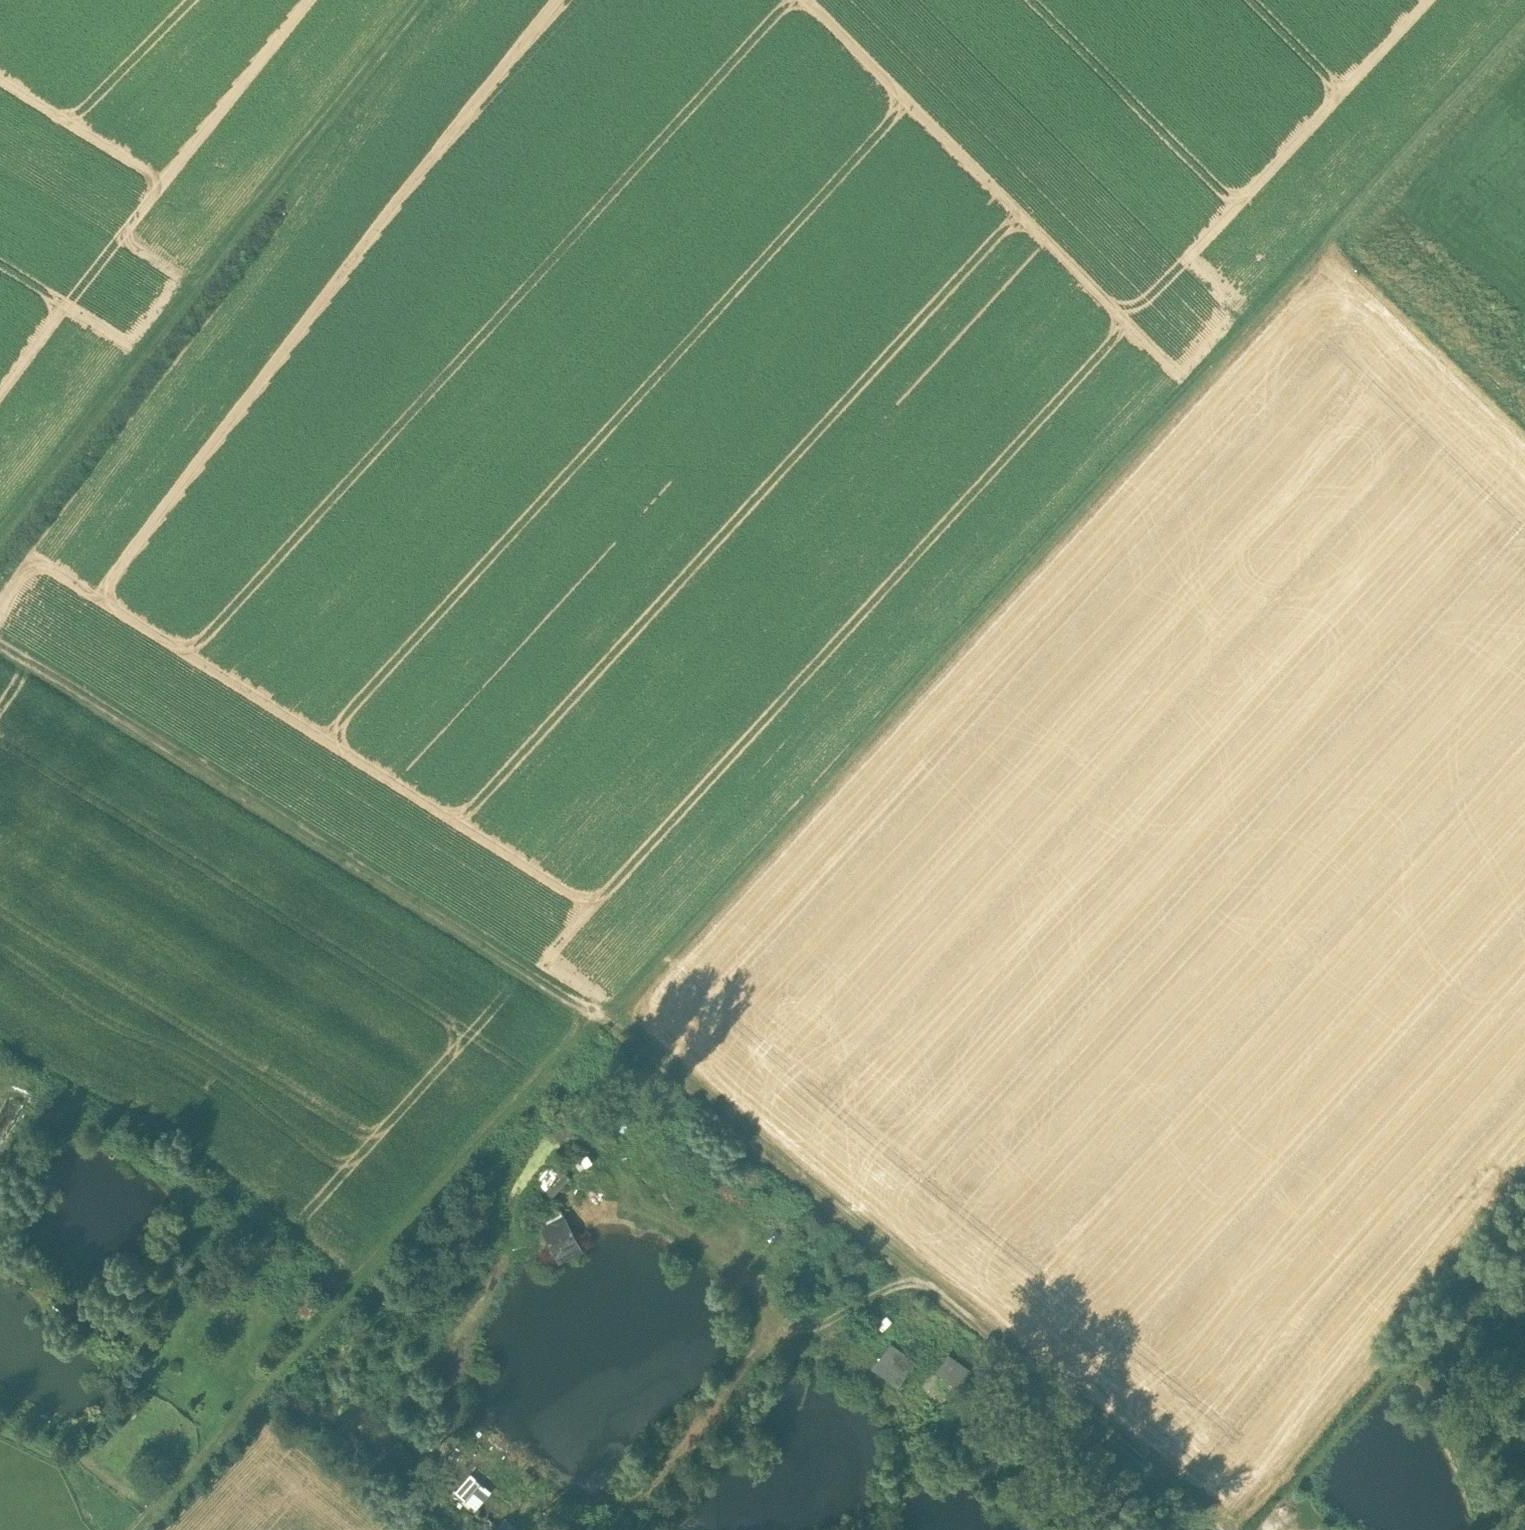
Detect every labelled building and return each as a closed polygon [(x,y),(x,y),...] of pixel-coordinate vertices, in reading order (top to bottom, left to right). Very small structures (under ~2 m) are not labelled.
[(581,1251),(562,1214),(535,1227),(554,1265),(581,1251)] [(914,1360),(891,1343),(872,1368),(895,1386),(914,1360)] [(950,1349),(937,1367),(966,1387),(979,1369),(950,1349)]
